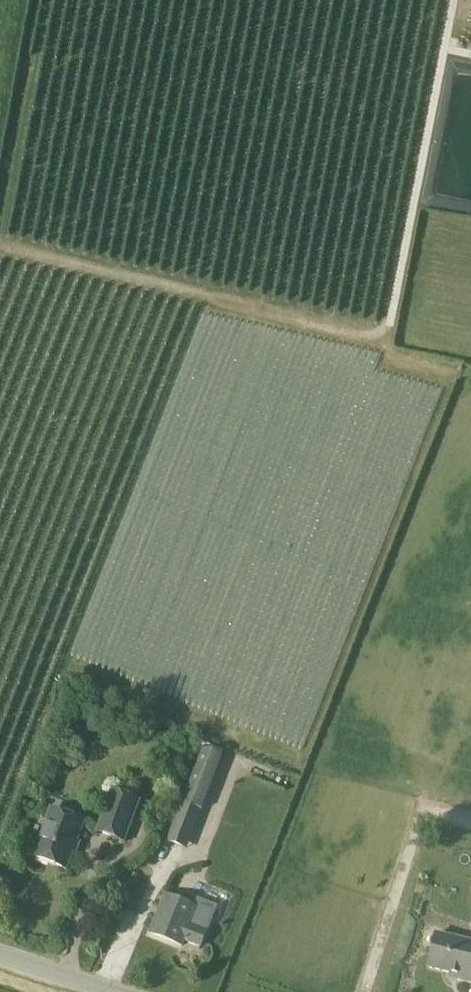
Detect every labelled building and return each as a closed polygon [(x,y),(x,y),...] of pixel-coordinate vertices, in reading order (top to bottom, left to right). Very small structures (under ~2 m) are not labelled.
[(202,748),(174,823),(195,831),(223,756),(202,748)] [(96,834),(122,844),(137,804),(111,794),(96,834)] [(32,860),(65,872),(83,825),(50,812),(32,860)] [(181,948),(183,942),(199,948),(205,932),(207,933),(218,908),(198,901),(194,910),(164,898),(149,936),(181,948)] [(470,985),(470,945),(435,936),(427,970),(458,977),(457,982),(470,985)]
